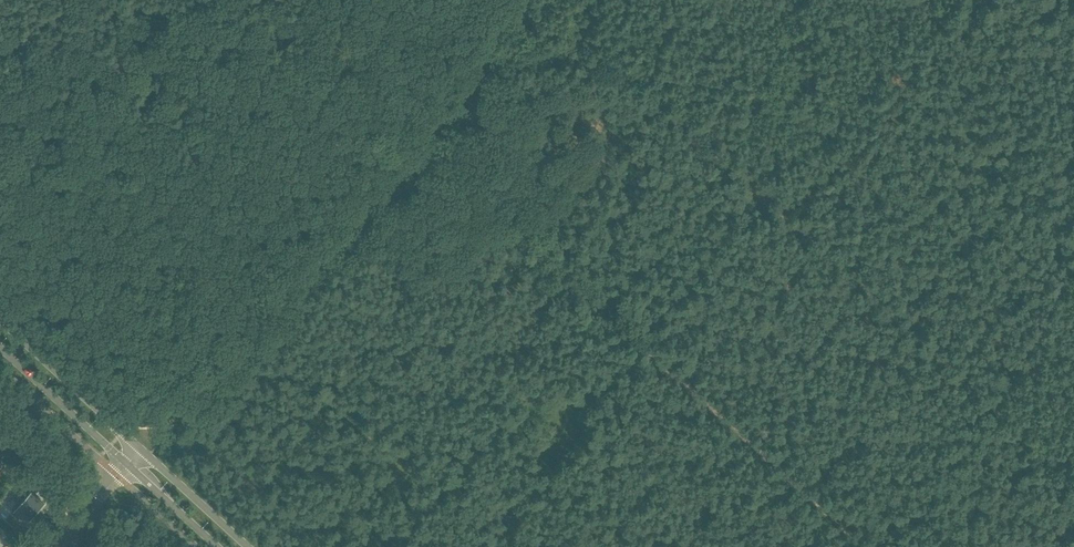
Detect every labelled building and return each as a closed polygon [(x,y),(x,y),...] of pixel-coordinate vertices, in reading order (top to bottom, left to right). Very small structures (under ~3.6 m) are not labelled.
[(10,459),(15,454),(10,449),(4,455),(10,459)] [(25,499),(11,487),(1,499),(6,504),(12,497),(20,504),(14,511),(27,523),(45,503),(32,491),(25,499)]
